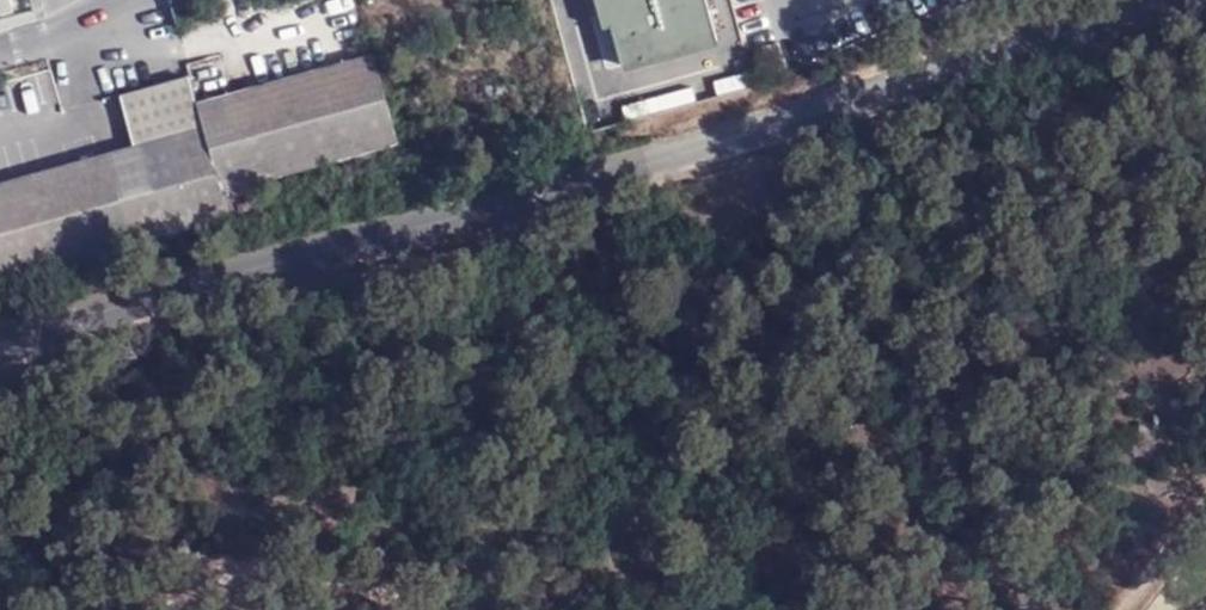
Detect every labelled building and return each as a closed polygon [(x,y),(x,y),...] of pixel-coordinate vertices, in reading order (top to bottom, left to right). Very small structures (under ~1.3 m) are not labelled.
[(717,40),(707,0),(596,0),(603,29),(611,27),(622,67),(717,40)] [(230,218),(232,229),(263,220),(253,183),(397,142),(373,55),(198,104),(198,106),(204,127),(230,218)] [(190,75),(119,95),(134,147),(158,140),(204,127),(198,106),(198,104),(190,75)] [(230,218),(204,127),(158,140),(134,147),(0,184),(0,282),(230,218)]
